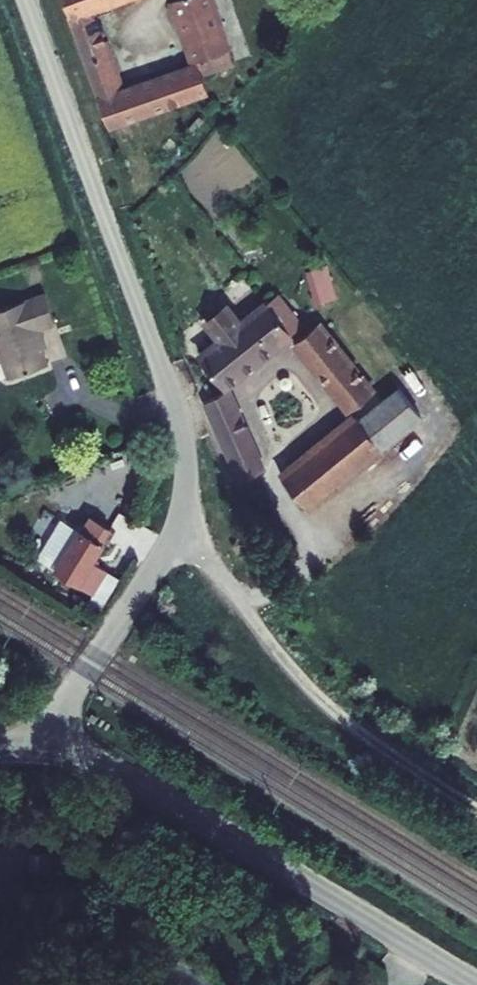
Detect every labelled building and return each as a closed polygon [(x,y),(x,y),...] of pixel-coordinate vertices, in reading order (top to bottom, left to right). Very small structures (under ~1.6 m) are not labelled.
[(89,121),(201,80),(194,64),(203,61),(201,55),(208,52),(204,44),(222,38),(207,0),(164,0),(183,52),(100,82),(75,1),(79,0),(47,0),(89,121)] [(243,294),(222,311),(207,293),(201,300),(193,291),(186,299),(192,305),(185,312),(200,330),(178,351),(198,375),(183,384),(233,488),(250,477),(244,463),(247,460),(211,385),(272,326),(243,294)] [(0,317),(0,354),(12,385),(50,370),(37,336),(56,328),(46,299),(0,317)] [(385,406),(307,315),(283,336),(337,400),(268,465),(292,494),(385,406)] [(102,548),(81,535),(57,577),(95,598),(108,575),(92,566),(102,548)] [(231,545),(236,558),(243,555),(238,542),(231,545)]
